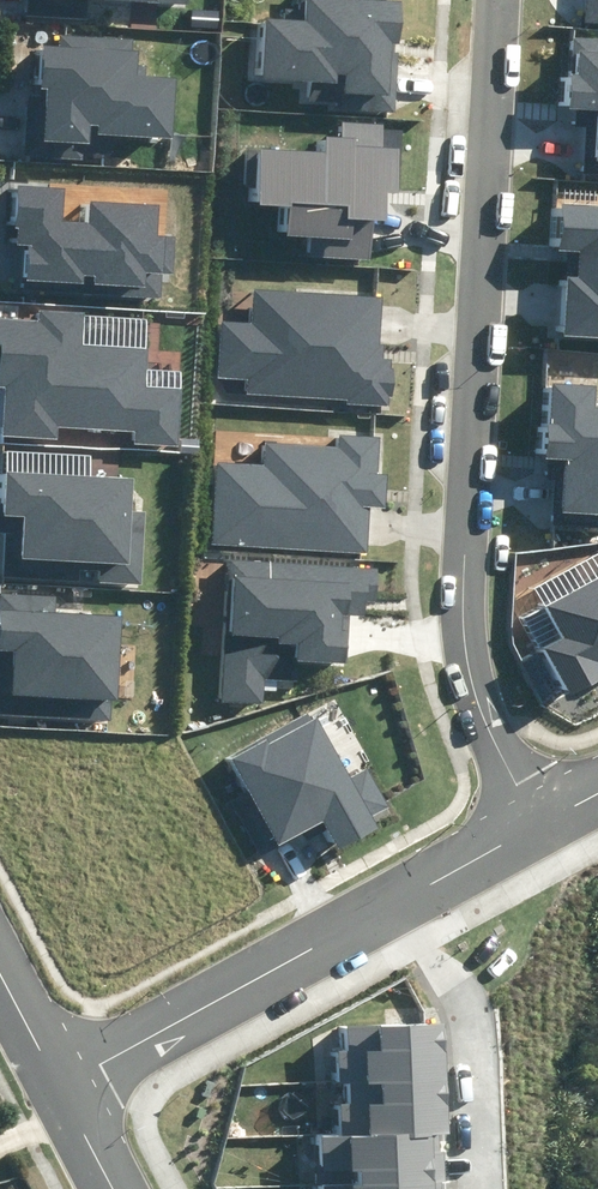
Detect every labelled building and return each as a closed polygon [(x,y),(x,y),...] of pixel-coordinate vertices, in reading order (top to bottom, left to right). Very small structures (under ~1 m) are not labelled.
[(395,111),(398,53),(394,53),(394,44),(403,45),(405,2),(378,0),(304,0),(303,20),(255,18),(253,76),(307,79),(306,101),(332,102),(331,108),(395,111)] [(586,22),(597,23),(597,0),(587,0),(586,22)] [(192,10),(191,27),(219,28),(220,12),(192,10)] [(97,136),(173,140),(176,77),(147,76),(147,65),(139,65),(139,50),(133,50),(133,39),(62,35),(61,46),(42,45),(40,88),(46,88),(43,141),(88,143),(89,125),(97,125),(97,136)] [(597,165),(597,38),(577,37),(575,73),(571,73),(570,108),(576,108),(575,127),(587,128),(585,164),(597,165)] [(309,257),(370,259),(372,220),(388,221),(389,191),(401,192),(404,129),(385,128),(385,123),(346,121),(345,139),(328,138),(328,154),(247,150),(245,187),(259,187),(258,206),(290,207),(288,237),(310,238),(309,257)] [(24,291),(162,297),(163,274),(174,275),(176,236),(158,235),(160,203),(90,200),(89,221),(63,220),(64,190),(18,188),(15,246),(26,246),(24,291)] [(597,339),(597,206),(562,205),(560,251),(578,251),(577,277),(568,276),(566,338),(597,339)] [(345,405),(388,408),(389,396),(394,397),(396,369),(392,369),(393,360),(383,359),(383,345),(380,345),(383,297),(255,289),(253,323),(221,321),(218,375),(250,377),(249,393),(346,399),(345,405)] [(57,439),(58,428),(136,432),(135,444),(179,447),(182,389),(145,387),(147,347),(84,343),(86,313),(40,310),(39,320),(0,318),(0,387),(7,387),(4,436),(57,439)] [(597,514),(597,408),(596,408),(596,386),(556,385),(555,424),(548,424),(547,459),(566,459),(564,513),(597,514)] [(213,545),(367,554),(370,507),(386,508),(388,475),(379,475),(382,438),(341,436),(340,447),(267,443),(265,465),(218,462),(213,545)] [(3,577),(79,582),(80,571),(99,572),(98,581),(140,584),(145,513),(132,512),(134,478),(7,469),(4,504),(0,503),(0,534),(6,535),(3,577)] [(309,662),(347,663),(349,615),(363,616),(364,602),(378,603),(380,568),(229,561),(222,702),(265,704),(266,681),(308,683),(309,662)] [(572,695),(597,681),(597,578),(546,606),(564,639),(546,649),(572,695)] [(111,720),(112,699),(121,699),(124,615),(56,613),(56,595),(0,593),(0,717),(111,720)] [(326,822),(342,850),(379,829),(372,817),(390,807),(369,768),(350,779),(313,713),(231,759),(280,848),(326,822)] [(442,1182),(445,1182),(444,1151),(440,1151),(439,1134),(450,1134),(446,1024),(348,1028),(349,1053),(340,1054),(341,1084),(351,1083),(352,1104),(340,1104),(341,1135),(321,1136),(323,1188),(442,1188),(442,1182)]
